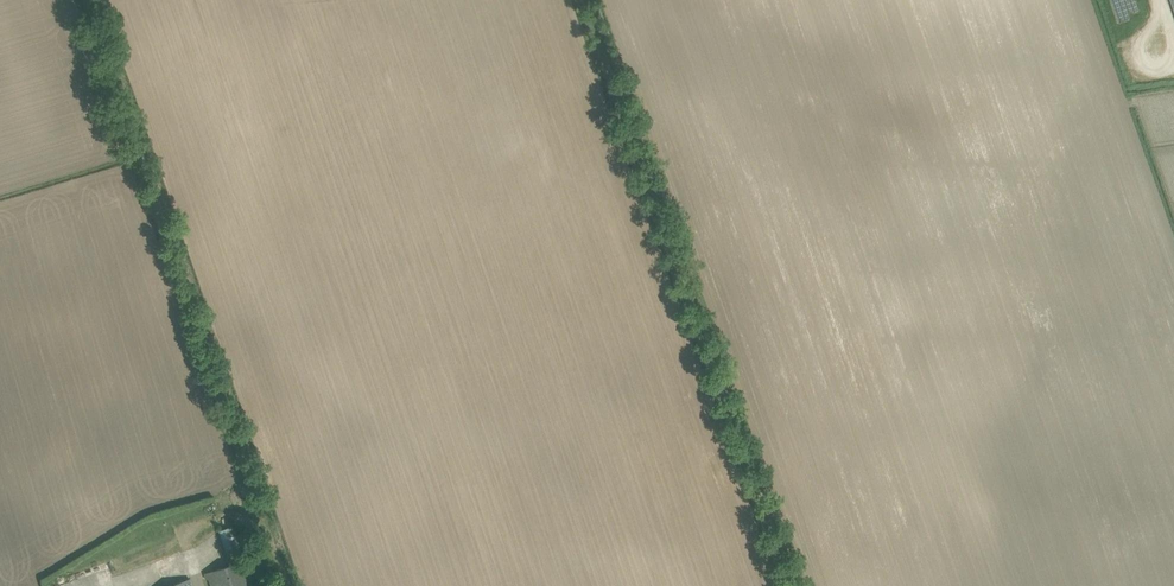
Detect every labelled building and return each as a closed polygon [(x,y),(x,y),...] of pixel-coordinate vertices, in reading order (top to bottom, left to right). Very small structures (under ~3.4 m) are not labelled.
[(204,574),(206,579),(209,578),(211,585),(254,585),(245,560),(233,525),(218,531),(230,565),(207,573),(204,574)]
